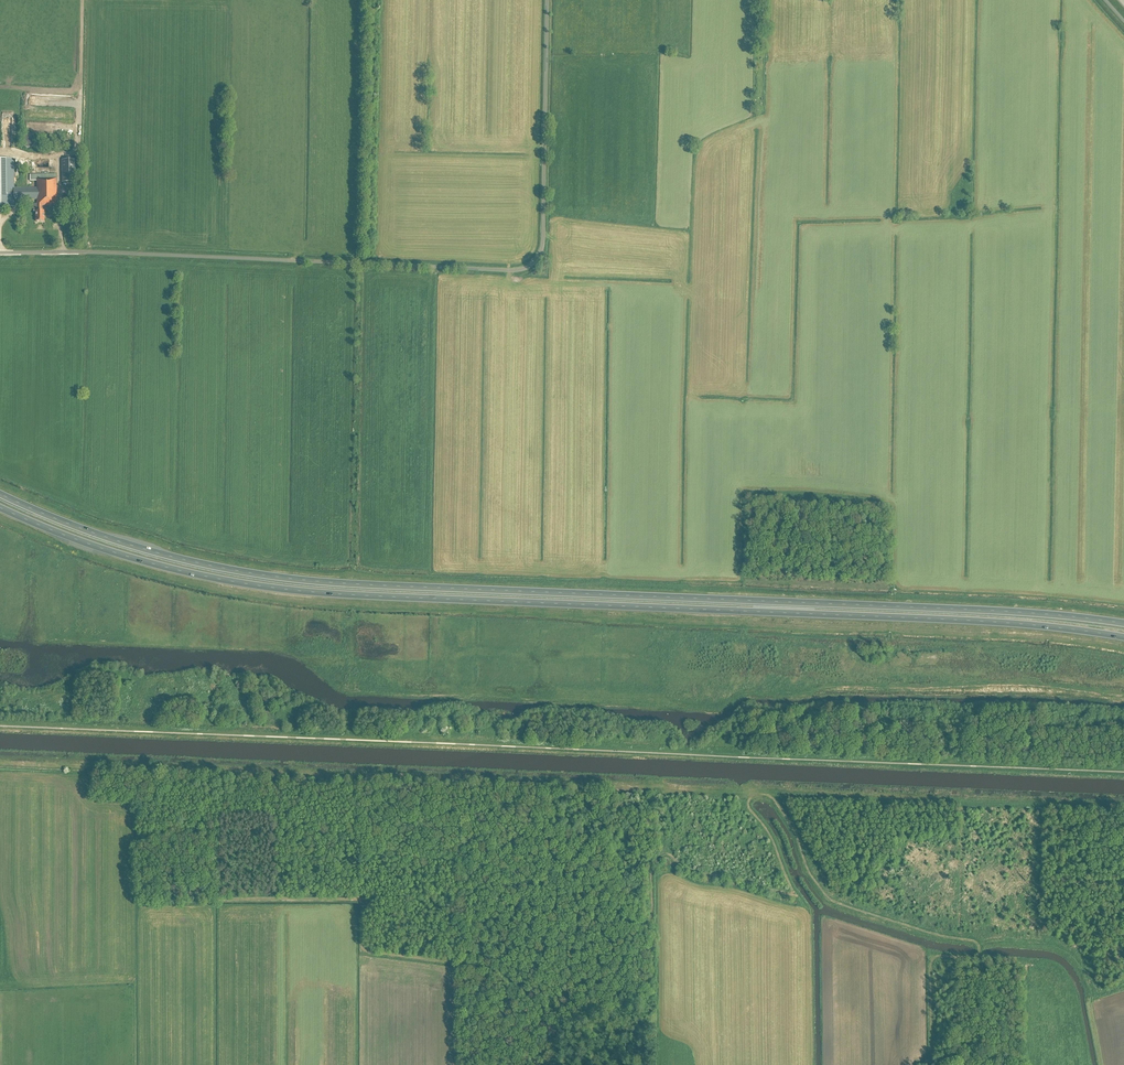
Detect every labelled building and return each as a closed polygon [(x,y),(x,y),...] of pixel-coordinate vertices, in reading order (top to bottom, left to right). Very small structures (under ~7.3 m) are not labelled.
[(26,135),(24,136),(22,138),(21,140),(22,143),(22,145),(24,147),(26,148),(29,148),(31,148),(33,146),(34,145),(35,142),(35,140),(34,138),(33,136),(31,135),(28,134),(26,135)] [(14,174),(14,159),(0,160),(0,207),(14,207),(14,200),(37,200),(37,204),(33,204),(33,212),(36,212),(36,222),(44,222),(44,211),(42,211),(42,206),(52,206),(52,205),(57,205),(56,175),(30,175),(30,182),(37,181),(37,189),(14,189),(14,174)] [(76,160),(62,160),(62,183),(76,183),(76,160)]
